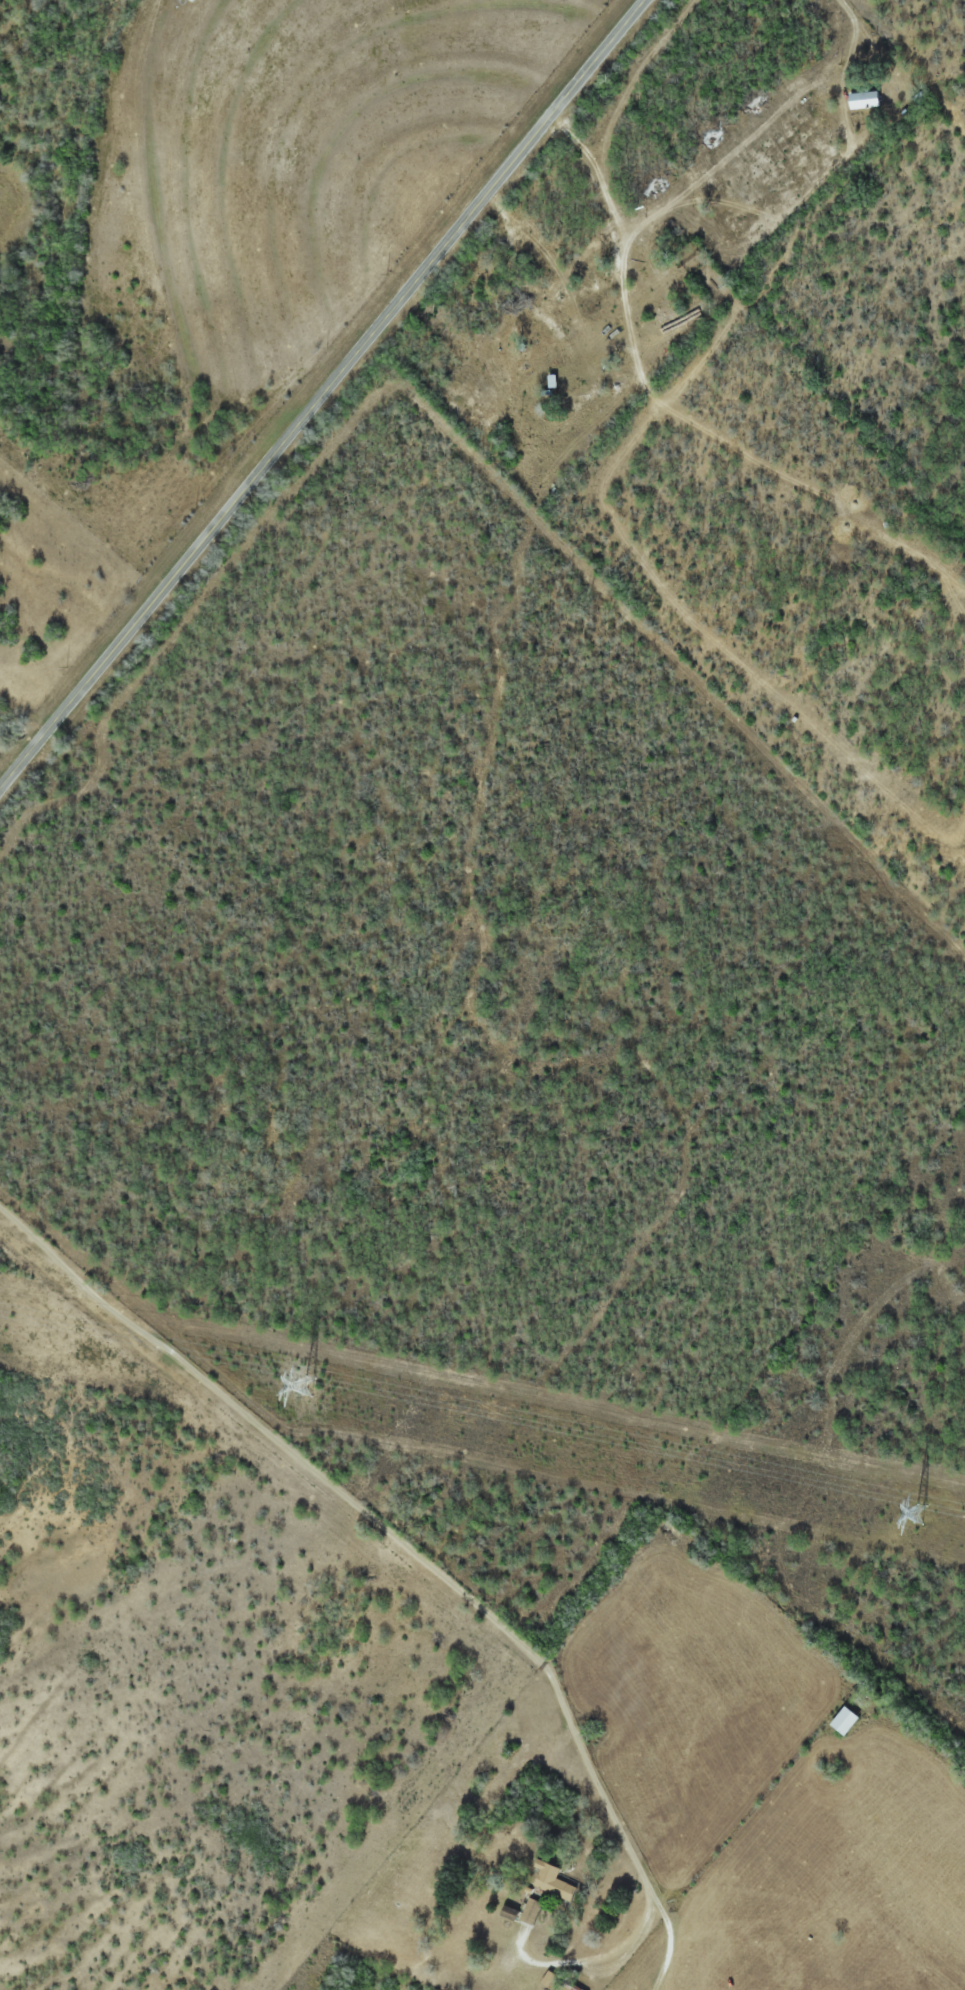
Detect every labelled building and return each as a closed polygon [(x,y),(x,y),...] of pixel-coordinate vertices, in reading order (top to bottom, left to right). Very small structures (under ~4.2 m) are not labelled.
[(849,108),(879,108),(879,92),(849,92),(849,108)] [(588,404),(587,395),(563,398),(565,407),(588,404)] [(860,1718),(846,1706),(831,1724),(844,1736),(860,1718)] [(560,1869),(538,1859),(527,1886),(572,1904),(578,1888),(556,1879),(560,1869)] [(532,1925),(542,1904),(527,1897),(520,1913),(506,1906),(502,1915),(514,1921),(516,1918),(532,1925)]
